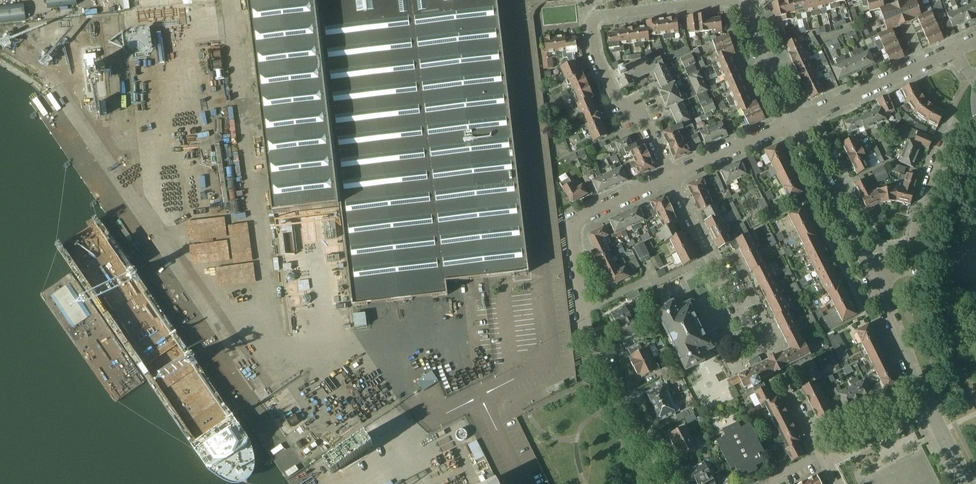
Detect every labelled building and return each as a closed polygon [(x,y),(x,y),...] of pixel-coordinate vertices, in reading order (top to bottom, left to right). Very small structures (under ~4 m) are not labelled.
[(257,82),(273,215),(339,207),(339,206),(341,206),(350,288),(352,307),(447,295),(445,283),(482,278),(512,275),(513,274),(513,275),(514,275),(514,274),(528,273),(526,256),(527,256),(527,255),(526,255),(526,253),(524,239),(507,93),(505,77),(497,9),(496,3),(496,0),(248,0),(257,82)] [(772,3),(775,17),(781,16),(782,21),(787,20),(782,0),(772,3)] [(782,0),(787,20),(791,19),(790,14),(794,13),(792,0),(793,0),(783,0),(782,0)] [(793,0),(792,0),(794,13),(796,20),(801,19),(800,14),(805,13),(802,0),(794,0),(793,0)] [(805,13),(810,11),(812,17),(816,16),(812,0),(802,0),(805,13)] [(816,16),(821,14),(820,9),(825,8),(825,5),(824,5),(823,0),(812,0),(816,16)] [(824,5),(825,5),(829,4),(830,9),(835,8),(833,0),(823,0),(824,5)] [(835,8),(840,7),(839,2),(844,1),(844,0),(833,0),(835,8)] [(861,2),(862,7),(868,6),(869,11),(879,9),(884,7),(883,6),(882,0),(868,0),(861,2)] [(916,4),(922,2),(921,0),(910,0),(897,3),(900,14),(903,13),(918,8),(916,4)] [(900,14),(897,3),(883,6),(884,7),(879,9),(883,20),(897,15),(900,14)] [(959,10),(958,11),(963,23),(964,24),(975,19),(969,6),(959,10)] [(907,23),(917,18),(926,14),(926,13),(924,10),(919,12),(918,8),(903,13),(900,14),(904,24),(907,23)] [(958,8),(946,14),(951,24),(946,26),(948,30),(953,28),(952,27),(963,23),(958,11),(959,10),(958,8)] [(926,14),(917,18),(921,27),(939,18),(937,14),(932,16),(930,11),(926,13),(926,14)] [(707,14),(696,15),(699,32),(708,31),(707,19),(707,14)] [(904,24),(900,14),(897,15),(883,20),(887,31),(891,29),(891,30),(904,24)] [(686,16),(688,33),(699,32),(696,15),(686,16)] [(22,20),(24,50),(72,48),(71,18),(22,20)] [(676,18),(666,19),(668,39),(673,39),(672,33),(678,33),(676,18)] [(720,18),(707,19),(708,31),(712,31),(712,33),(722,32),(720,18)] [(939,18),(921,27),(925,36),(939,30),(936,25),(941,23),(939,18)] [(666,19),(656,20),(658,35),(663,34),(663,40),(668,39),(666,19)] [(646,21),(646,26),(648,41),(653,41),(653,35),(658,35),(656,20),(646,21)] [(840,26),(839,22),(833,24),(829,25),(831,31),(837,30),(836,27),(840,26)] [(646,26),(637,28),(639,48),(644,47),(643,42),(648,41),(646,26)] [(637,28),(626,29),(628,44),(634,43),(634,48),(639,48),(637,28)] [(866,39),(877,35),(876,31),(868,33),(866,28),(862,30),(866,39)] [(616,30),(617,33),(619,52),(624,51),(623,44),(628,44),(626,29),(616,30)] [(895,39),(891,30),(891,29),(887,31),(877,35),(879,40),(875,42),(877,47),(895,39)] [(939,30),(925,36),(929,46),(948,37),(946,33),(941,35),(939,30)] [(785,40),(797,35),(795,31),(783,36),(785,40)] [(858,41),(855,32),(849,34),(851,38),(852,37),(854,43),(858,41)] [(614,52),(619,52),(617,33),(607,34),(608,49),(613,48),(614,52)] [(712,41),(715,50),(731,43),(728,34),(712,41)] [(565,36),(554,37),(556,52),(562,51),(562,58),(566,58),(565,38),(565,36)] [(554,37),(544,38),(545,50),(541,50),(543,69),(552,68),(551,58),(557,57),(556,52),(554,37)] [(577,52),(575,37),(565,38),(566,58),(569,63),(574,61),(572,57),(572,53),(577,52)] [(784,44),(788,53),(807,45),(805,41),(800,43),(798,38),(784,44)] [(838,42),(836,39),(831,41),(832,45),(833,45),(835,50),(841,48),(838,42)] [(895,39),(877,47),(879,51),(883,49),(886,54),(899,48),(895,39)] [(731,43),(715,50),(719,60),(729,55),(730,56),(735,54),(731,43)] [(807,45),(788,53),(792,63),(807,56),(805,52),(810,49),(807,45)] [(687,46),(674,52),(676,57),(690,51),(687,46)] [(861,48),(857,50),(865,68),(875,64),(869,50),(864,53),(861,48)] [(899,48),(886,54),(888,59),(883,61),(885,65),(904,57),(899,48)] [(865,68),(857,50),(848,54),(850,59),(856,72),(865,68)] [(674,52),(665,55),(668,61),(676,57),(674,52)] [(691,54),(680,59),(684,68),(693,64),(695,63),(691,54)] [(729,55),(719,60),(716,61),(718,66),(713,69),(715,73),(734,65),(730,56),(729,55)] [(807,56),(792,63),(797,72),(816,63),(814,58),(809,61),(807,56)] [(856,72),(850,59),(845,61),(843,56),(839,58),(847,76),(856,72)] [(647,64),(645,58),(637,62),(643,76),(653,71),(664,66),(660,58),(647,64)] [(847,76),(839,58),(834,60),(837,65),(831,67),(838,81),(847,76)] [(574,61),(569,63),(560,67),(564,76),(561,78),(563,82),(566,81),(579,74),(574,61)] [(637,62),(624,68),(627,76),(631,74),(633,80),(643,76),(637,62)] [(653,71),(657,80),(670,74),(668,69),(673,67),(671,62),(664,66),(653,71)] [(816,63),(797,72),(801,81),(815,74),(813,70),(818,67),(816,63)] [(693,64),(684,68),(688,77),(697,73),(693,64)] [(738,74),(734,65),(715,73),(711,75),(709,71),(703,74),(706,81),(717,77),(722,75),(724,80),(738,74)] [(614,73),(621,89),(635,83),(633,80),(631,74),(627,76),(624,68),(623,67),(617,70),(617,71),(614,73)] [(582,72),(579,74),(566,81),(568,85),(570,84),(574,91),(588,85),(582,72)] [(679,81),(660,89),(658,90),(666,109),(669,108),(688,99),(696,96),(705,92),(707,91),(699,72),(697,73),(688,77),(679,81)] [(670,74),(657,80),(660,89),(679,81),(677,77),(673,79),(670,74)] [(738,74),(724,80),(728,90),(742,84),(741,80),(740,77),(739,77),(738,74)] [(815,74),(801,81),(806,89),(825,81),(823,77),(818,79),(815,74)] [(825,81),(806,89),(810,99),(824,93),(824,92),(829,90),(825,81)] [(915,83),(900,89),(906,101),(920,92),(915,83)] [(742,84),(728,90),(731,96),(726,98),(728,102),(747,94),(742,84)] [(588,85),(574,91),(577,99),(574,100),(576,105),(590,99),(593,97),(588,85)] [(705,92),(696,96),(700,104),(709,100),(705,92)] [(926,101),(920,92),(906,101),(914,113),(926,101)] [(747,94),(728,102),(730,107),(735,105),(737,110),(740,108),(751,104),(750,103),(747,94)] [(887,95),(876,100),(879,106),(880,106),(883,114),(894,110),(887,95)] [(590,99),(576,105),(580,112),(577,114),(579,118),(582,117),(596,111),(590,99)] [(688,99),(669,108),(673,117),(687,110),(685,106),(690,104),(688,99)] [(704,114),(715,109),(711,100),(709,100),(700,104),(704,114)] [(755,101),(750,103),(751,104),(740,108),(744,117),(760,110),(755,101)] [(934,107),(926,101),(914,113),(926,121),(934,107)] [(879,106),(869,111),(876,126),(877,128),(881,127),(880,123),(886,121),(883,114),(880,106),(879,106)] [(944,112),(934,107),(926,121),(937,127),(944,112)] [(687,110),(673,117),(677,126),(691,120),(689,115),(694,113),(692,108),(687,110)] [(760,110),(744,117),(749,126),(765,119),(760,110)] [(596,111),(582,117),(585,125),(580,127),(582,131),(601,123),(596,111)] [(869,111),(858,116),(863,127),(865,130),(876,126),(869,111)] [(844,122),(849,133),(863,127),(858,116),(844,122)] [(677,126),(662,132),(666,141),(680,135),(678,131),(692,124),(690,120),(691,120),(677,126)] [(721,122),(710,127),(717,141),(728,136),(721,122)] [(601,123),(582,131),(586,138),(590,136),(593,142),(607,136),(601,123)] [(710,127),(699,131),(706,146),(717,141),(710,127)] [(909,134),(907,139),(921,145),(921,146),(928,149),(932,138),(907,127),(905,132),(909,134)] [(680,135),(666,141),(670,151),(686,144),(689,142),(687,138),(682,140),(680,135)] [(841,143),(846,154),(860,147),(855,136),(841,143)] [(628,137),(618,141),(609,145),(611,149),(616,147),(618,152),(632,145),(628,137)] [(921,145),(907,139),(902,151),(917,157),(921,146),(921,145)] [(642,141),(632,145),(618,152),(618,153),(617,153),(619,157),(631,152),(633,156),(646,150),(642,141)] [(686,144),(670,151),(674,160),(690,153),(686,144)] [(777,144),(764,151),(770,164),(784,157),(777,144)] [(860,147),(846,154),(851,164),(866,157),(860,147)] [(583,150),(575,153),(578,159),(585,155),(583,150)] [(646,150),(633,156),(635,161),(629,164),(631,168),(635,167),(650,160),(646,150)] [(883,161),(878,151),(874,152),(880,163),(883,161)] [(917,157),(902,151),(898,161),(912,167),(917,157)] [(575,153),(564,158),(566,164),(577,159),(575,153)] [(790,169),(784,157),(770,164),(776,175),(790,169)] [(866,157),(851,164),(857,175),(871,167),(866,157)] [(650,160),(635,167),(639,176),(654,169),(650,160)] [(741,161),(730,166),(736,180),(747,175),(741,161)] [(905,168),(892,163),(890,171),(899,174),(903,175),(905,168)] [(609,167),(611,171),(617,185),(627,181),(621,167),(616,169),(614,165),(609,167)] [(719,171),(725,185),(736,180),(730,166),(719,171)] [(883,166),(872,171),(877,182),(888,177),(883,166)] [(790,169),(776,175),(782,187),(796,181),(790,169)] [(591,180),(597,194),(607,190),(601,176),(599,171),(594,173),(597,178),(591,180)] [(611,171),(601,176),(607,190),(617,185),(611,171)] [(905,176),(903,175),(899,174),(897,181),(896,185),(896,187),(913,192),(918,177),(906,173),(905,176)] [(568,178),(559,184),(570,202),(573,202),(587,194),(582,185),(575,189),(568,178)] [(703,178),(687,185),(691,194),(707,187),(703,178)] [(865,178),(854,184),(860,198),(872,192),(865,178)] [(802,193),(796,181),(782,187),(789,200),(802,193)] [(707,187),(691,194),(695,203),(709,197),(707,192),(712,190),(710,186),(707,187)] [(896,187),(876,190),(880,203),(885,203),(885,204),(891,204),(890,202),(895,201),(896,187)] [(913,192),(896,187),(895,201),(902,203),(903,205),(907,206),(909,205),(910,205),(913,192)] [(876,190),(872,192),(860,198),(867,210),(870,210),(873,209),(873,207),(880,203),(876,190)] [(665,195),(649,202),(653,211),(669,204),(665,195)] [(709,197),(695,203),(699,213),(703,211),(703,210),(713,206),(711,202),(709,197)] [(772,216),(763,198),(757,201),(766,219),(772,216)] [(703,210),(703,211),(708,220),(708,221),(718,216),(723,214),(716,199),(711,202),(713,206),(703,210)] [(669,204),(653,211),(650,212),(652,217),(657,215),(659,219),(673,213),(669,204)] [(639,207),(629,211),(637,229),(642,227),(639,223),(645,220),(639,207)] [(805,213),(801,207),(787,214),(795,229),(809,222),(808,220),(808,219),(805,214),(805,213)] [(629,211),(618,216),(624,230),(624,229),(631,227),(633,231),(637,229),(629,211)] [(673,213),(659,219),(661,224),(656,226),(658,230),(659,230),(673,224),(677,222),(673,213)] [(608,220),(612,229),(615,234),(620,231),(622,236),(626,234),(624,229),(624,230),(618,216),(608,220)] [(708,221),(708,220),(704,222),(711,236),(725,228),(718,216),(708,221)] [(811,225),(809,222),(795,229),(803,244),(803,245),(816,239),(817,238),(814,231),(811,225)] [(673,224),(659,230),(665,242),(669,240),(669,239),(678,234),(673,224)] [(588,237),(595,250),(610,242),(607,236),(608,236),(603,227),(589,234),(588,237)] [(725,228),(711,236),(718,249),(730,243),(731,242),(725,228)] [(689,246),(682,232),(678,234),(669,239),(669,240),(676,253),(689,246)] [(748,233),(731,242),(730,243),(729,245),(731,249),(734,250),(738,248),(742,256),(761,247),(759,242),(754,244),(748,233)] [(824,254),(816,239),(803,245),(803,244),(802,245),(807,256),(803,259),(805,264),(824,254)] [(595,250),(590,252),(595,261),(614,251),(610,242),(595,250)] [(642,243),(633,248),(639,260),(640,260),(641,262),(649,258),(648,256),(648,255),(642,243)] [(696,260),(689,246),(676,253),(683,266),(696,260)] [(761,247),(742,256),(751,272),(752,271),(751,271),(764,265),(764,264),(758,253),(763,251),(761,247)] [(614,251),(595,261),(600,270),(604,268),(613,263),(611,259),(616,256),(614,251)] [(831,269),(824,254),(805,264),(807,268),(812,265),(817,276),(831,269)] [(635,269),(639,267),(634,256),(630,258),(635,269)] [(615,266),(613,263),(604,268),(611,283),(614,284),(629,277),(624,268),(620,270),(617,265),(615,266)] [(751,271),(752,271),(759,287),(773,280),(765,264),(764,264),(764,265),(751,271)] [(839,285),(839,284),(831,269),(817,276),(813,279),(815,283),(819,281),(825,292),(826,291),(839,285)] [(773,280),(759,287),(761,291),(767,302),(781,295),(773,280)] [(840,283),(839,284),(839,285),(826,291),(834,306),(848,299),(847,297),(847,296),(844,291),(843,290),(840,283)] [(629,301),(635,297),(639,295),(637,290),(626,295),(629,301)] [(781,295),(767,302),(772,312),(775,317),(787,311),(788,311),(789,311),(781,295)] [(856,314),(861,312),(856,296),(851,298),(856,314)] [(849,302),(848,299),(834,306),(842,322),(856,315),(853,308),(850,302),(849,302)] [(690,301),(678,307),(676,308),(673,302),(655,311),(668,337),(667,340),(669,344),(672,345),(685,371),(703,362),(699,355),(714,348),(715,345),(713,342),(710,340),(707,342),(691,310),(694,309),(695,305),(693,302),(690,301)] [(616,325),(617,327),(631,319),(628,313),(632,311),(628,304),(610,313),(613,319),(613,321),(615,324),(616,325)] [(247,336),(255,336),(257,306),(249,305),(247,336)] [(787,311),(775,317),(774,318),(781,333),(800,324),(798,320),(793,322),(788,311),(787,311)] [(365,313),(353,315),(354,327),(366,325),(365,313)] [(631,319),(617,327),(618,329),(618,330),(619,334),(621,334),(624,340),(638,333),(636,329),(638,328),(636,324),(634,325),(631,319)] [(800,324),(781,333),(789,348),(803,342),(797,331),(802,328),(800,324)] [(855,331),(861,343),(874,337),(868,324),(855,331)] [(654,335),(652,330),(641,335),(644,341),(654,335)] [(881,349),(874,337),(861,343),(867,355),(881,349)] [(803,341),(803,342),(789,348),(782,352),(788,366),(810,355),(803,341)] [(638,343),(627,349),(630,354),(641,348),(638,343)] [(630,361),(633,368),(654,358),(648,347),(645,348),(630,355),(632,359),(630,361)] [(887,361),(881,349),(867,355),(873,367),(887,361)] [(751,368),(729,379),(732,386),(741,382),(744,388),(745,391),(745,392),(752,388),(754,392),(765,386),(763,383),(764,382),(762,379),(770,375),(779,370),(788,366),(782,352),(773,357),(763,362),(762,362),(759,357),(756,356),(749,360),(748,363),(751,368)] [(672,371),(670,365),(663,353),(659,355),(663,364),(662,365),(664,368),(660,370),(662,376),(672,371)] [(654,358),(633,368),(637,375),(640,374),(642,378),(656,371),(656,370),(659,369),(654,358)] [(812,360),(799,367),(803,376),(821,367),(819,363),(814,365),(812,360)] [(893,373),(887,361),(873,367),(879,379),(893,373)] [(803,376),(807,384),(808,385),(815,381),(815,382),(821,379),(819,374),(824,371),(821,367),(803,376)] [(423,391),(437,382),(438,381),(431,371),(416,382),(421,389),(423,391)] [(672,371),(662,376),(665,381),(672,378),(674,383),(678,381),(672,371)] [(893,373),(879,379),(886,392),(899,385),(893,373)] [(856,377),(852,379),(861,397),(871,393),(870,391),(867,386),(864,380),(864,379),(859,382),(856,377)] [(861,397),(852,379),(848,381),(850,386),(846,388),(852,402),(861,397)] [(815,381),(808,385),(807,384),(801,388),(811,406),(824,400),(815,382),(815,381)] [(652,405),(653,407),(671,398),(667,390),(669,389),(666,383),(646,393),(649,399),(649,401),(650,404),(652,405)] [(730,388),(729,388),(734,398),(735,398),(738,396),(739,396),(733,386),(730,388)] [(765,386),(754,392),(760,404),(772,398),(766,386),(765,386)] [(836,393),(838,397),(843,407),(852,402),(846,388),(841,391),(838,386),(834,388),(835,390),(836,393)] [(566,387),(549,395),(552,401),(568,392),(566,387)] [(772,398),(760,404),(762,409),(766,407),(769,413),(783,406),(778,395),(772,398)] [(671,398),(653,407),(654,409),(654,411),(655,414),(657,415),(660,420),(679,411),(676,405),(674,405),(671,398)] [(736,398),(725,403),(728,409),(739,403),(736,398)] [(824,400),(811,406),(820,425),(834,418),(824,400)] [(783,406),(769,413),(776,428),(784,425),(781,419),(788,415),(783,406)] [(685,417),(694,413),(691,408),(686,411),(686,410),(675,416),(678,421),(685,418),(685,417)] [(356,424),(346,412),(334,421),(343,433),(356,424)] [(788,415),(781,419),(784,425),(776,428),(782,439),(796,431),(791,421),(788,415)] [(737,423),(731,426),(722,431),(725,437),(716,442),(723,456),(730,470),(735,467),(739,476),(746,472),(748,475),(757,470),(755,467),(763,463),(759,455),(763,453),(757,439),(750,424),(740,429),(737,423)] [(667,435),(673,446),(690,437),(684,426),(667,435)] [(796,431),(782,439),(785,444),(783,445),(785,449),(797,443),(798,443),(801,442),(796,431)] [(690,437),(673,446),(678,457),(695,448),(693,444),(696,442),(693,435),(690,437)] [(476,460),(485,456),(477,440),(468,444),(476,460)] [(797,443),(785,449),(791,462),(804,455),(798,443),(797,443)] [(695,481),(696,483),(710,476),(707,468),(711,466),(707,460),(689,469),(692,475),(692,477),(693,480),(695,481)] [(719,471),(722,470),(717,460),(714,462),(716,467),(717,467),(719,471)] [(806,480),(808,483),(821,483),(816,475),(806,480)] [(696,483),(697,483),(715,483),(710,476),(696,483)]
